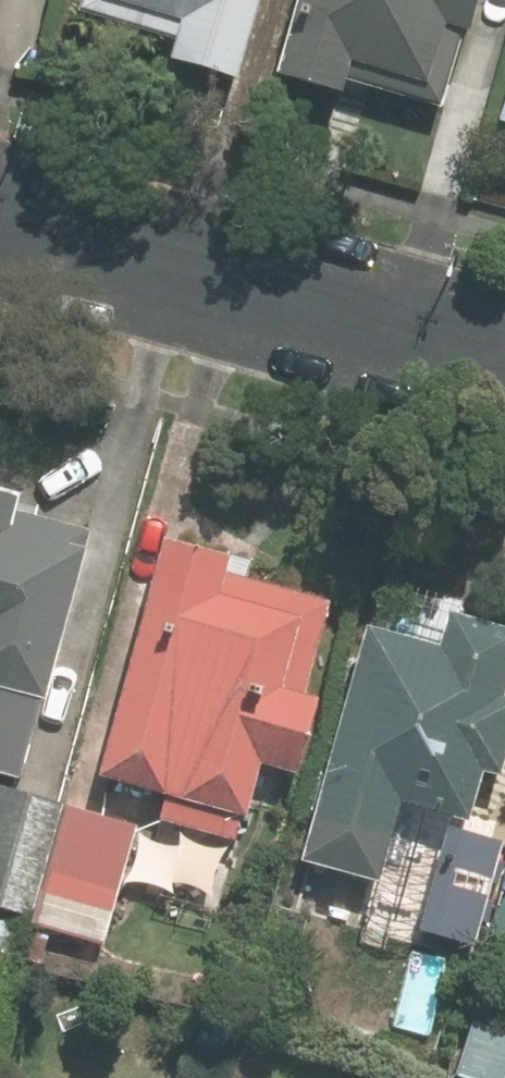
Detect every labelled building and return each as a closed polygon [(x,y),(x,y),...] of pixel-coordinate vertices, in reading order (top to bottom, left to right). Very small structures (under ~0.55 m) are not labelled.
[(245,72),(265,0),(88,0),(86,8),(184,36),(179,53),(245,72)] [(281,84),(344,103),(352,74),(428,97),(446,34),(472,43),(484,0),(306,0),(281,84)] [(0,487),(0,731),(3,721),(43,733),(53,697),(60,699),(103,548),(94,547),(100,529),(33,510),(37,497),(0,487)] [(165,545),(99,777),(162,796),(154,823),(221,842),(229,813),(247,818),(262,766),(296,774),(318,699),(297,692),(322,606),(223,576),(227,562),(165,545)] [(385,629),(319,863),(391,884),(413,802),(481,823),(496,771),(504,774),(504,623),(464,611),(453,650),(385,629)] [(30,913),(62,802),(4,785),(0,800),(0,905),(30,913)] [(143,825),(80,807),(46,929),(109,946),(143,825)] [(485,905),(499,855),(433,836),(418,886),(485,905)] [(472,1077),(504,1077),(504,1032),(473,1020),(455,1072),(472,1077)]
